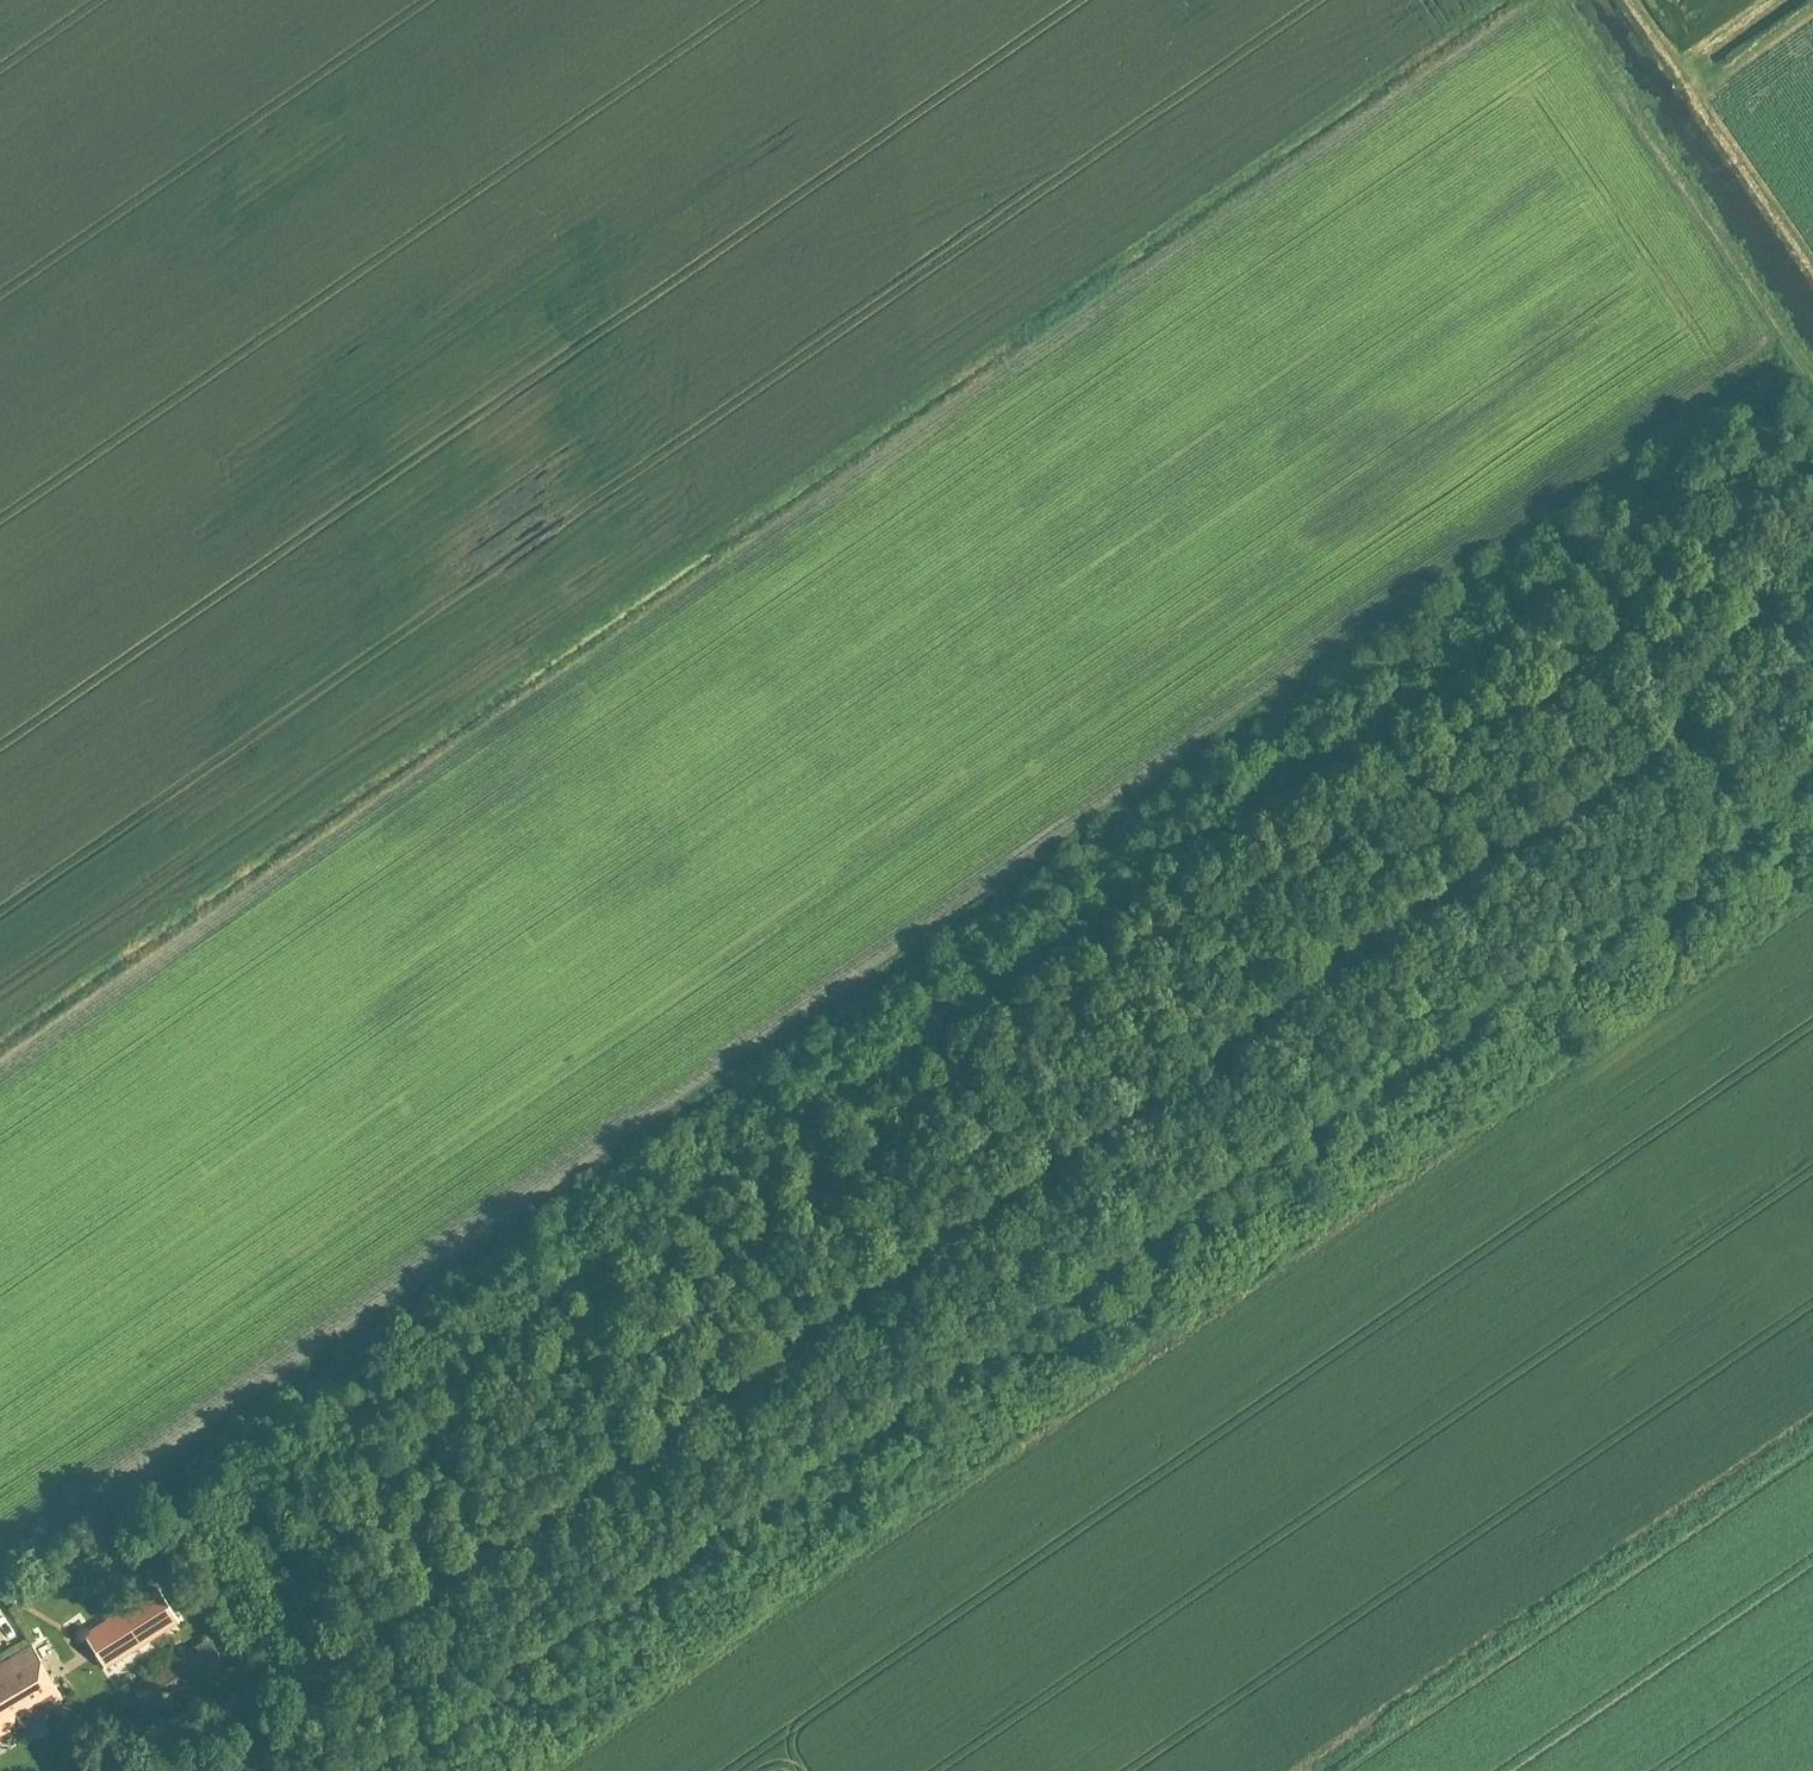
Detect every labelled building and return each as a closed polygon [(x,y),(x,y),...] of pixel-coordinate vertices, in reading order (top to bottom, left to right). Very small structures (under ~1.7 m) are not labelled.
[(84,1635),(104,1669),(178,1624),(159,1590),(84,1635)] [(120,1693),(136,1719),(230,1664),(215,1638),(120,1693)] [(58,1696),(28,1645),(0,1662),(0,1663),(1,1664),(0,1664),(0,1734),(9,1728),(8,1726),(58,1696)]
